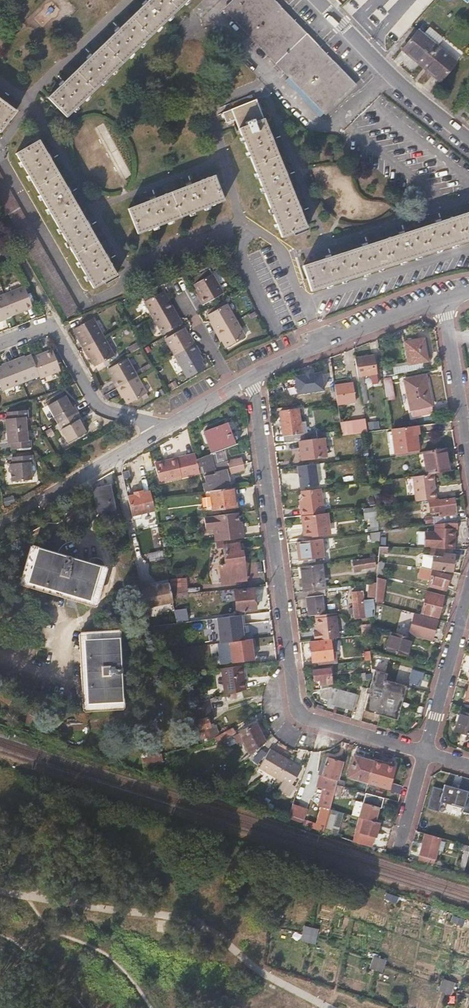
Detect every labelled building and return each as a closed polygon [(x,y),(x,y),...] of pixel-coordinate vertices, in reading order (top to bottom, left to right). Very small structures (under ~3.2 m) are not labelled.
[(178,2),(176,0),(142,0),(132,9),(151,28),(178,2)] [(272,0),(236,0),(226,11),(291,78),(287,82),(321,117),(354,85),(272,0)] [(123,55),(151,28),(132,9),(105,36),(123,55)] [(419,31),(404,49),(441,80),(456,62),(419,31)] [(96,82),(123,55),(105,36),(77,64),(96,82)] [(69,110),(96,82),(77,64),(50,91),(69,110)] [(1,127),(17,105),(0,92),(0,126),(1,127)] [(264,113),(258,98),(233,107),(240,123),(264,113)] [(280,152),(265,113),(240,123),(255,161),(280,152)] [(39,137),(15,151),(35,184),(59,170),(39,137)] [(295,188),(280,152),(255,161),(270,198),(295,188)] [(59,170),(35,184),(55,217),(78,203),(59,170)] [(215,170),(173,186),(182,211),(224,194),(215,170)] [(67,316),(79,310),(0,172),(0,199),(67,316)] [(173,186),(130,203),(139,227),(182,211),(173,186)] [(308,225),(295,188),(270,198),(284,235),(308,225)] [(78,203),(55,217),(74,250),(98,236),(78,203)] [(461,210),(468,234),(468,207),(461,210)] [(421,223),(429,248),(468,235),(468,234),(461,210),(421,223)] [(421,223),(383,236),(391,260),(429,248),(421,223)] [(98,236),(74,250),(94,283),(118,269),(98,236)] [(370,240),(341,249),(349,274),(391,260),(383,236),(370,240)] [(341,249),(304,261),(312,286),(349,274),(341,249)] [(194,284),(205,303),(223,294),(212,275),(194,284)] [(5,295),(13,314),(34,306),(25,287),(5,295)] [(155,317),(173,307),(168,299),(164,291),(146,302),(155,317)] [(5,295),(0,297),(0,322),(7,319),(6,317),(13,314),(5,295)] [(209,314),(218,330),(235,320),(226,305),(209,314)] [(182,323),(180,319),(173,307),(155,317),(164,333),(182,323)] [(76,328),(86,346),(104,336),(94,318),(76,328)] [(235,320),(218,330),(227,346),(244,336),(235,320)] [(175,354),(193,344),(184,328),(166,339),(175,354)] [(104,336),(86,346),(96,365),(114,355),(104,336)] [(409,364),(427,361),(423,339),(405,342),(409,364)] [(203,360),(193,344),(175,354),(184,370),(203,360)] [(35,353),(41,371),(42,374),(62,366),(54,346),(35,353)] [(26,352),(15,357),(24,378),(41,371),(35,353),(34,351),(27,354),(26,352)] [(374,356),(355,358),(362,404),(367,404),(363,376),(370,374),(372,385),(378,384),(374,356)] [(24,378),(15,357),(4,361),(5,363),(0,365),(0,374),(4,385),(24,378)] [(108,368),(119,387),(138,376),(127,358),(108,368)] [(294,370),(296,390),(325,387),(323,367),(294,370)] [(138,376),(119,387),(128,403),(147,393),(138,376)] [(425,376),(405,380),(412,417),(433,413),(425,376)] [(391,379),(383,380),(387,401),(395,400),(391,379)] [(352,383),(335,385),(338,405),(355,402),(352,383)] [(60,417),(63,423),(82,413),(78,407),(75,409),(73,404),(69,397),(51,406),(58,418),(60,417)] [(10,417),(11,430),(32,427),(30,415),(33,415),(33,408),(12,411),(13,417),(10,417)] [(284,443),(299,441),(318,439),(317,432),(302,434),(299,409),(298,409),(280,412),(282,425),(284,443)] [(85,419),(82,413),(63,423),(66,428),(63,430),(70,442),(88,433),(84,426),(82,421),(85,419)] [(367,432),(365,420),(358,421),(359,428),(342,430),(343,436),(365,433),(367,432)] [(216,452),(234,445),(225,423),(204,432),(212,453),(216,452)] [(441,434),(439,423),(419,426),(422,446),(447,442),(446,434),(441,434)] [(32,427),(11,430),(13,440),(16,440),(16,447),(37,444),(36,437),(33,438),(32,427)] [(318,439),(299,441),(301,459),(326,456),(324,438),(318,439)] [(452,471),(448,448),(423,452),(427,474),(452,471)] [(216,471),(243,464),(241,458),(218,463),(216,452),(212,453),(196,459),(198,467),(202,466),(203,472),(215,469),(216,471)] [(38,453),(18,455),(18,462),(16,463),(17,479),(38,476),(36,461),(39,460),(38,453)] [(148,453),(143,453),(147,473),(152,472),(148,453)] [(186,455),(155,463),(159,482),(191,475),(186,455)] [(322,460),(298,461),(299,483),(323,482),(322,460)] [(204,491),(211,490),(231,488),(227,473),(231,472),(232,474),(244,471),(243,464),(216,471),(216,473),(205,476),(206,482),(202,483),(204,491)] [(378,464),(370,465),(371,474),(379,473),(378,464)] [(116,509),(111,487),(97,491),(102,512),(116,509)] [(234,488),(231,488),(211,490),(214,509),(237,506),(234,488)] [(300,509),(301,517),(303,516),(325,513),(326,513),(323,488),(301,491),(302,501),(303,508),(300,509)] [(127,496),(133,518),(134,519),(138,519),(139,517),(138,514),(155,510),(150,491),(143,492),(134,494),(127,496)] [(437,501),(437,498),(429,499),(431,512),(439,511),(439,515),(425,517),(426,525),(434,524),(456,521),(453,499),(437,501)] [(368,531),(377,530),(374,508),(363,509),(365,519),(369,518),(370,525),(372,525),(372,526),(367,527),(368,531)] [(117,512),(106,514),(109,523),(119,521),(117,512)] [(325,513),(303,516),(305,529),(303,530),(304,539),(328,535),(325,513)] [(238,514),(204,517),(205,530),(213,529),(215,542),(236,539),(243,538),(242,529),(239,529),(239,523),(238,514)] [(380,519),(382,529),(388,528),(387,518),(380,519)] [(424,548),(454,549),(454,541),(452,541),(452,529),(434,528),(434,532),(424,532),(424,548)] [(370,533),(373,556),(378,556),(379,546),(380,532),(370,533)] [(236,539),(215,542),(216,549),(224,548),(226,564),(220,565),(222,584),(228,584),(247,581),(243,552),(241,552),(240,544),(237,544),(236,539)] [(324,557),(322,539),(297,542),(300,560),(324,557)] [(99,565),(38,548),(27,582),(89,600),(99,565)] [(374,567),(373,556),(353,559),(354,569),(374,567)] [(433,556),(431,569),(452,571),(454,560),(433,556)] [(377,561),(376,577),(382,579),(385,562),(377,561)] [(304,591),(309,590),(325,588),(322,563),(300,566),(304,591)] [(433,571),(429,585),(445,589),(449,576),(433,571)] [(385,580),(382,579),(376,577),(376,582),(375,597),(375,602),(383,603),(385,580)] [(187,582),(172,583),(173,598),(188,596),(187,582)] [(368,596),(375,597),(376,582),(369,583),(368,596)] [(145,607),(172,601),(169,583),(159,585),(159,584),(151,585),(152,586),(150,587),(150,583),(140,585),(145,607)] [(257,609),(254,588),(234,590),(236,611),(257,609)] [(325,588),(309,590),(310,597),(306,597),(309,616),(324,614),(322,595),(327,594),(326,588),(325,588)] [(354,610),(371,607),(370,600),(363,601),(362,592),(352,593),(354,610)] [(443,596),(427,593),(422,612),(437,616),(443,596)] [(354,610),(349,610),(350,612),(354,611),(355,617),(372,615),(371,607),(354,610)] [(257,621),(256,613),(231,616),(232,624),(257,621)] [(336,615),(315,618),(317,631),(313,632),(314,640),(329,638),(339,637),(336,615)] [(437,620),(420,616),(415,635),(432,639),(437,620)] [(409,637),(390,632),(385,649),(405,654),(409,637)] [(255,656),(253,635),(229,637),(231,658),(255,656)] [(122,701),(119,637),(84,639),(88,703),(122,701)] [(332,659),(329,638),(314,640),(310,641),(313,661),(332,659)] [(219,668),(225,692),(248,686),(242,662),(219,668)] [(319,678),(320,684),(331,682),(329,669),(314,671),(315,679),(319,678)] [(424,673),(414,670),(411,682),(420,685),(424,673)] [(375,671),(372,678),(364,710),(396,718),(405,686),(385,680),(386,674),(375,671)] [(355,695),(329,686),(318,689),(321,698),(328,700),(327,701),(351,708),(355,695)] [(202,695),(205,703),(216,700),(214,692),(202,695)] [(468,733),(468,713),(461,711),(456,730),(468,733)] [(207,717),(196,719),(200,740),(211,737),(218,733),(216,725),(209,726),(207,717)] [(251,755),(266,742),(256,723),(239,731),(251,755)] [(235,732),(232,727),(215,737),(218,742),(235,732)] [(279,777),(288,762),(269,751),(261,766),(260,768),(278,779),(279,777)] [(163,762),(162,755),(140,760),(143,771),(164,778),(167,769),(157,766),(156,768),(149,765),(163,762)] [(394,767),(373,761),(354,756),(348,776),(367,781),(388,788),(394,767)] [(343,762),(329,759),(324,777),(322,776),(319,787),(320,787),(320,789),(324,790),(324,788),(329,789),(335,791),(336,786),(343,762)] [(279,777),(278,779),(296,789),(300,769),(288,762),(279,777)] [(452,805),(460,807),(466,787),(450,783),(449,786),(443,784),(439,798),(453,802),(452,805)] [(366,791),(364,799),(382,802),(384,795),(366,791)] [(330,809),(332,802),(325,801),(320,822),(317,821),(314,831),(317,832),(323,834),(327,820),(330,809)] [(363,819),(373,822),(378,807),(363,803),(359,818),(363,819)] [(344,813),(330,809),(327,820),(323,834),(336,838),(344,813)] [(373,822),(363,819),(356,842),(371,846),(373,836),(375,837),(379,823),(373,822)] [(441,837),(427,834),(421,854),(428,856),(427,860),(434,862),(441,837)] [(459,842),(457,849),(464,851),(459,868),(464,870),(468,853),(468,845),(459,842)] [(315,944),(319,928),(305,924),(301,940),(315,944)] [(370,968),(383,971),(386,958),(373,955),(370,968)] [(440,989),(451,992),(454,982),(443,979),(440,989)]
